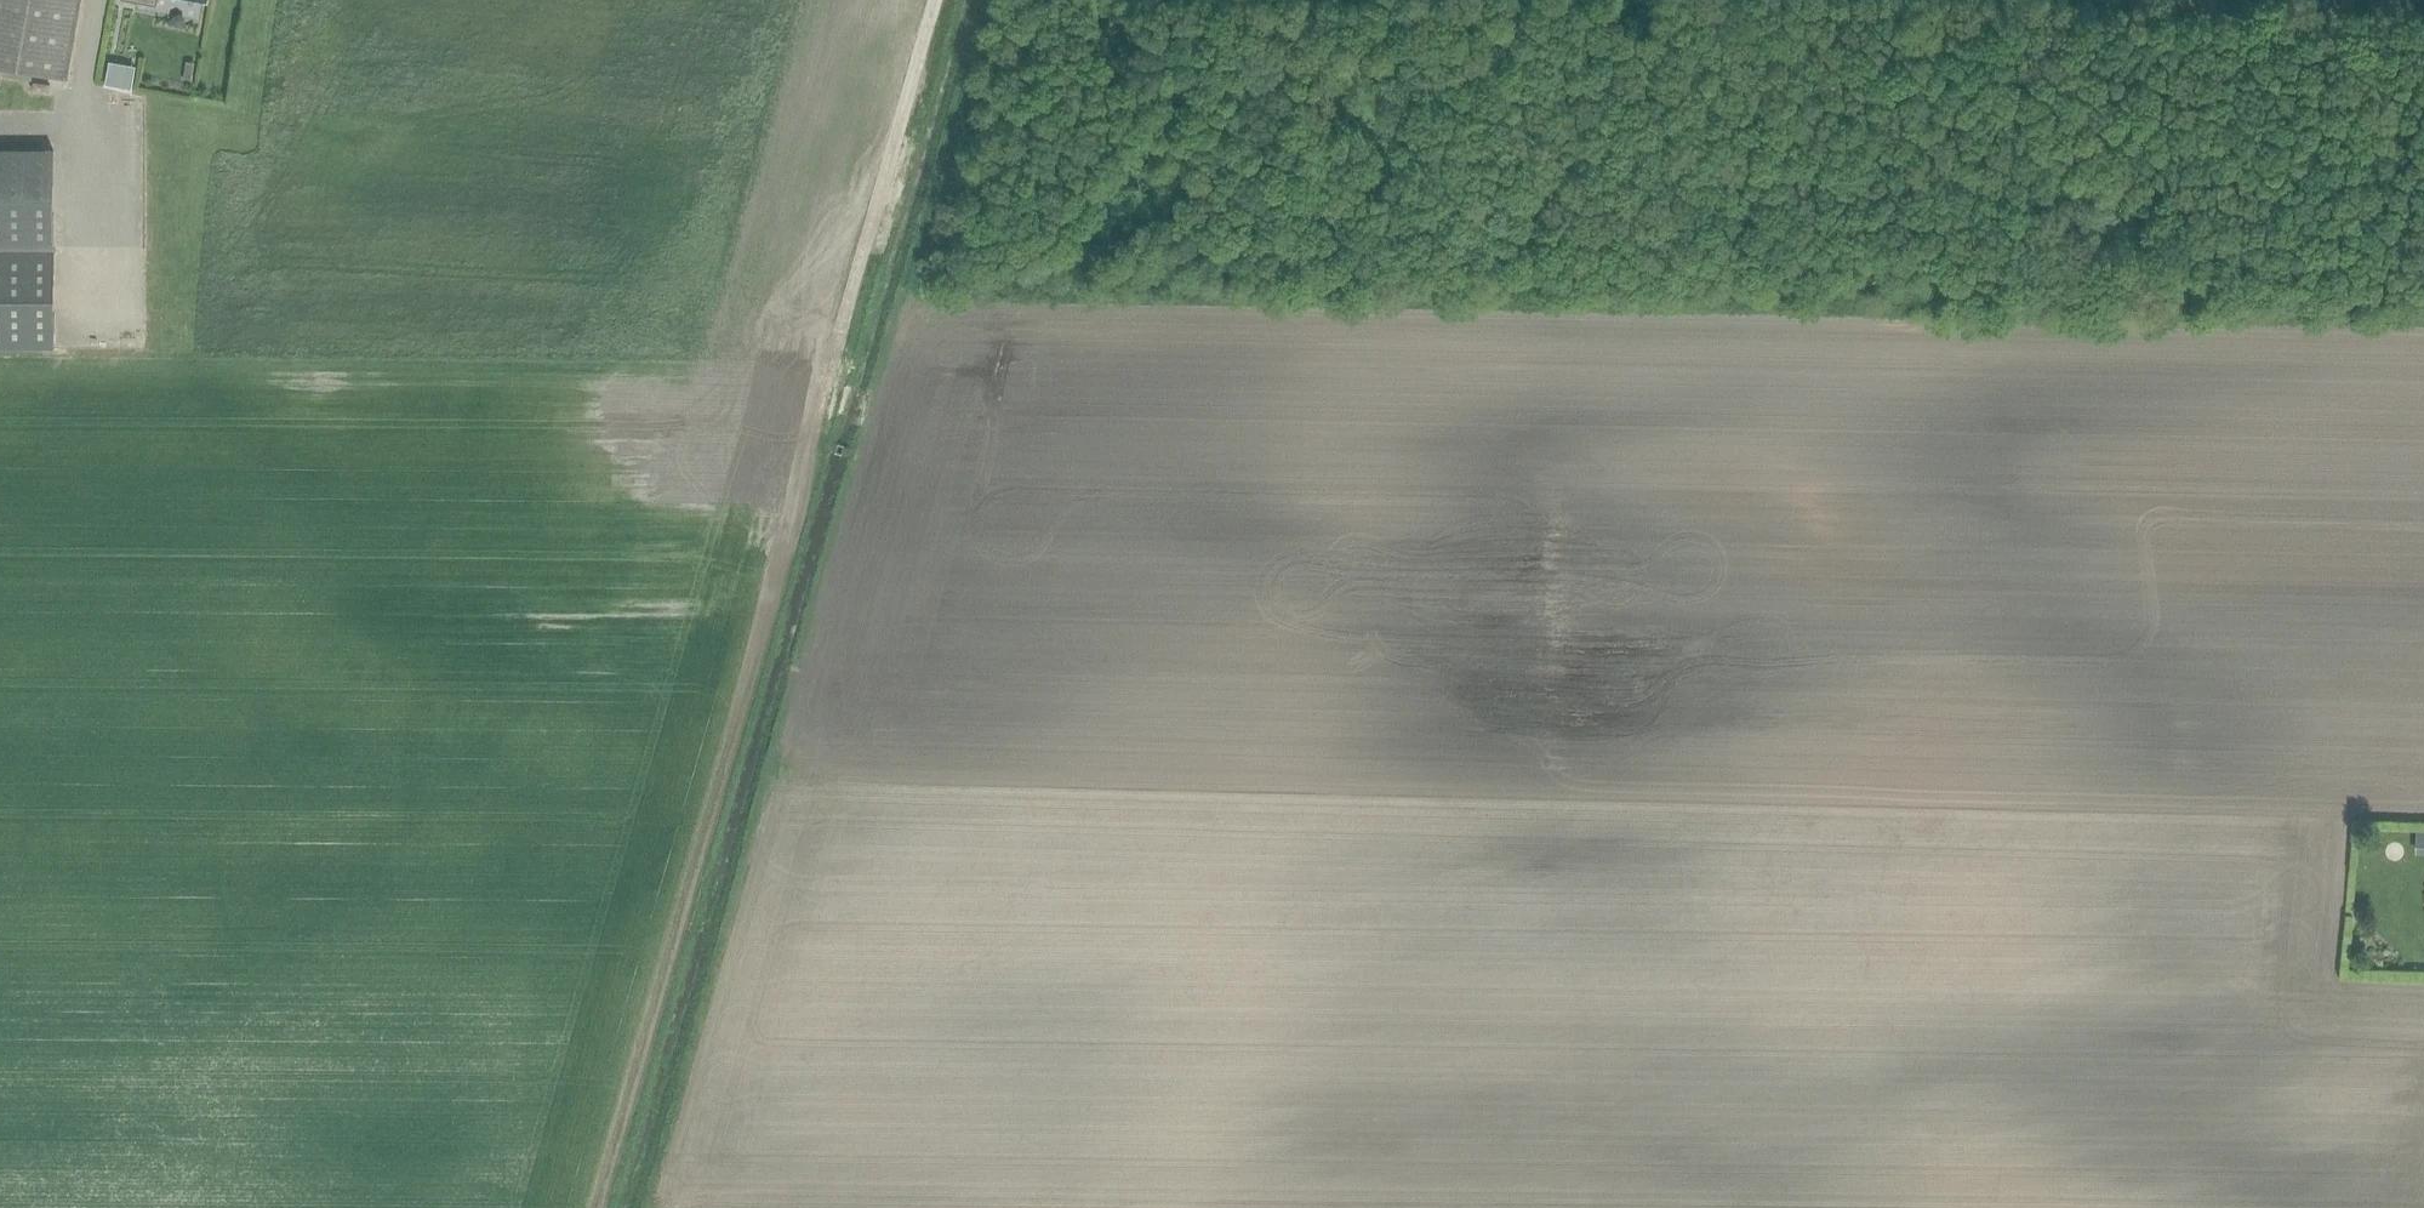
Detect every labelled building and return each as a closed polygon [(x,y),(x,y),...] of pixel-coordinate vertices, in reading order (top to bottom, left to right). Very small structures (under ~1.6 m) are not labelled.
[(68,81),(82,0),(0,0),(0,69),(68,81)] [(124,65),(109,63),(106,85),(120,87),(124,65)] [(0,149),(0,346),(53,347),(53,247),(53,149),(0,149)] [(119,337),(135,336),(133,303),(113,304),(114,314),(97,315),(98,328),(119,327),(119,337)]
